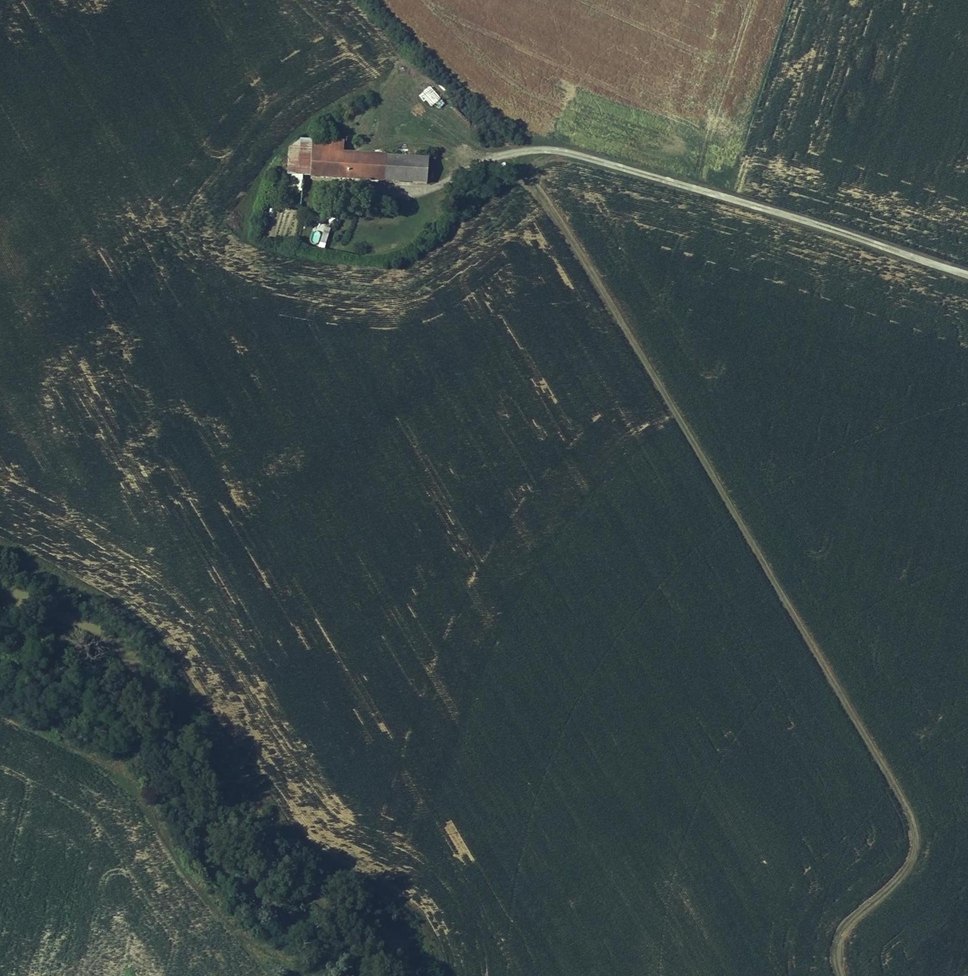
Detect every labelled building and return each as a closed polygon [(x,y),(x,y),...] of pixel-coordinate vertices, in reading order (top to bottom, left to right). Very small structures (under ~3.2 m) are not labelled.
[(294,192),(294,201),(309,201),(310,181),(435,187),(436,158),(353,156),(341,156),(342,141),(342,134),(330,134),(329,140),(319,139),(317,166),(309,166),(308,179),(299,178),(299,192),(294,192)] [(342,141),(341,156),(353,156),(353,141),(342,141)] [(416,153),(417,142),(394,141),(393,152),(416,153)] [(311,243),(318,244),(319,232),(312,231),(311,243)]
